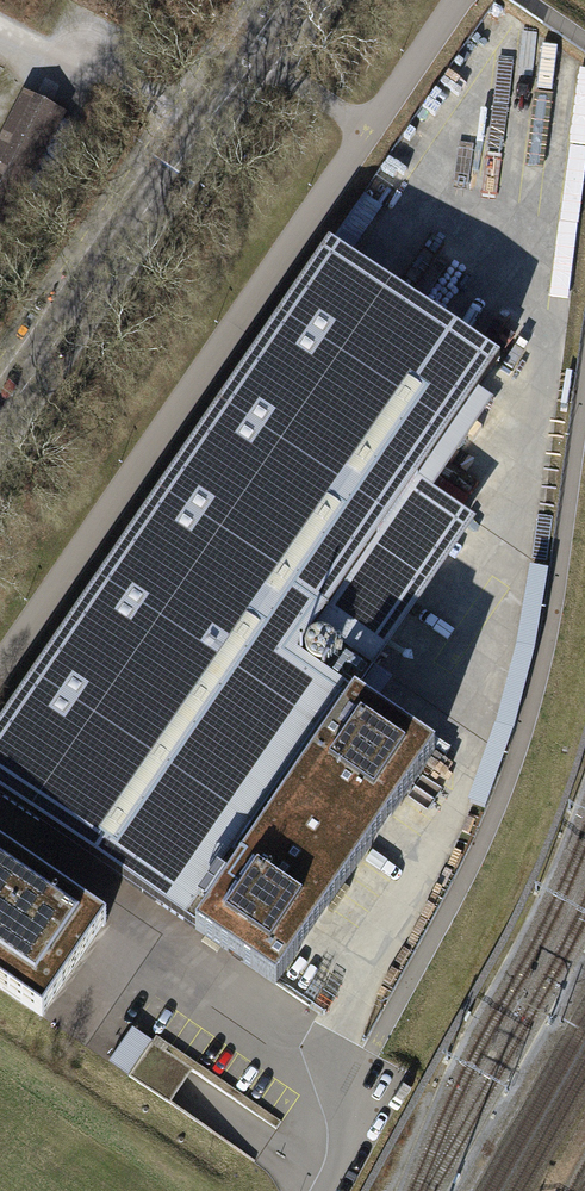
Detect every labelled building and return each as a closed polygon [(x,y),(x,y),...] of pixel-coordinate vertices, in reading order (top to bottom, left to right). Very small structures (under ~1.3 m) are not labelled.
[(496,79),(529,39),(501,16),(468,55),(496,79)] [(24,93),(0,139),(0,227),(10,232),(70,117),(24,93)] [(357,256),(384,205),(362,193),(335,245),(357,256)] [(499,363),(328,247),(0,725),(0,794),(276,983),(435,752),(355,697),(375,666),(318,627),(478,394),(499,363)] [(492,403),(478,394),(318,627),(375,666),(475,521),(431,492),(492,403)] [(0,851),(0,988),(41,1016),(105,923),(0,851)] [(110,1063),(129,1076),(153,1042),(134,1028),(110,1063)] [(153,1042),(129,1076),(171,1105),(195,1071),(166,1051),(170,1046),(157,1036),(153,1042)]
